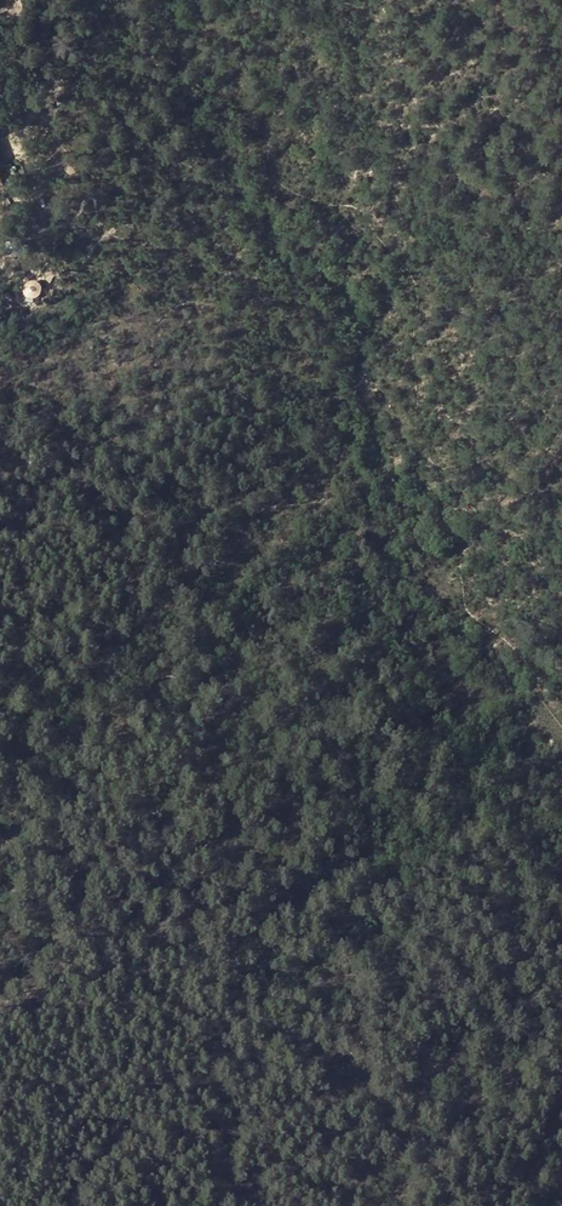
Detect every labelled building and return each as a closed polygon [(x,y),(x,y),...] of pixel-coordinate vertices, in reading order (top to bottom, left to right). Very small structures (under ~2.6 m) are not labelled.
[(32,279),(22,291),(35,302),(45,290),(32,279)] [(543,746),(554,747),(553,739),(544,738),(543,746)]
